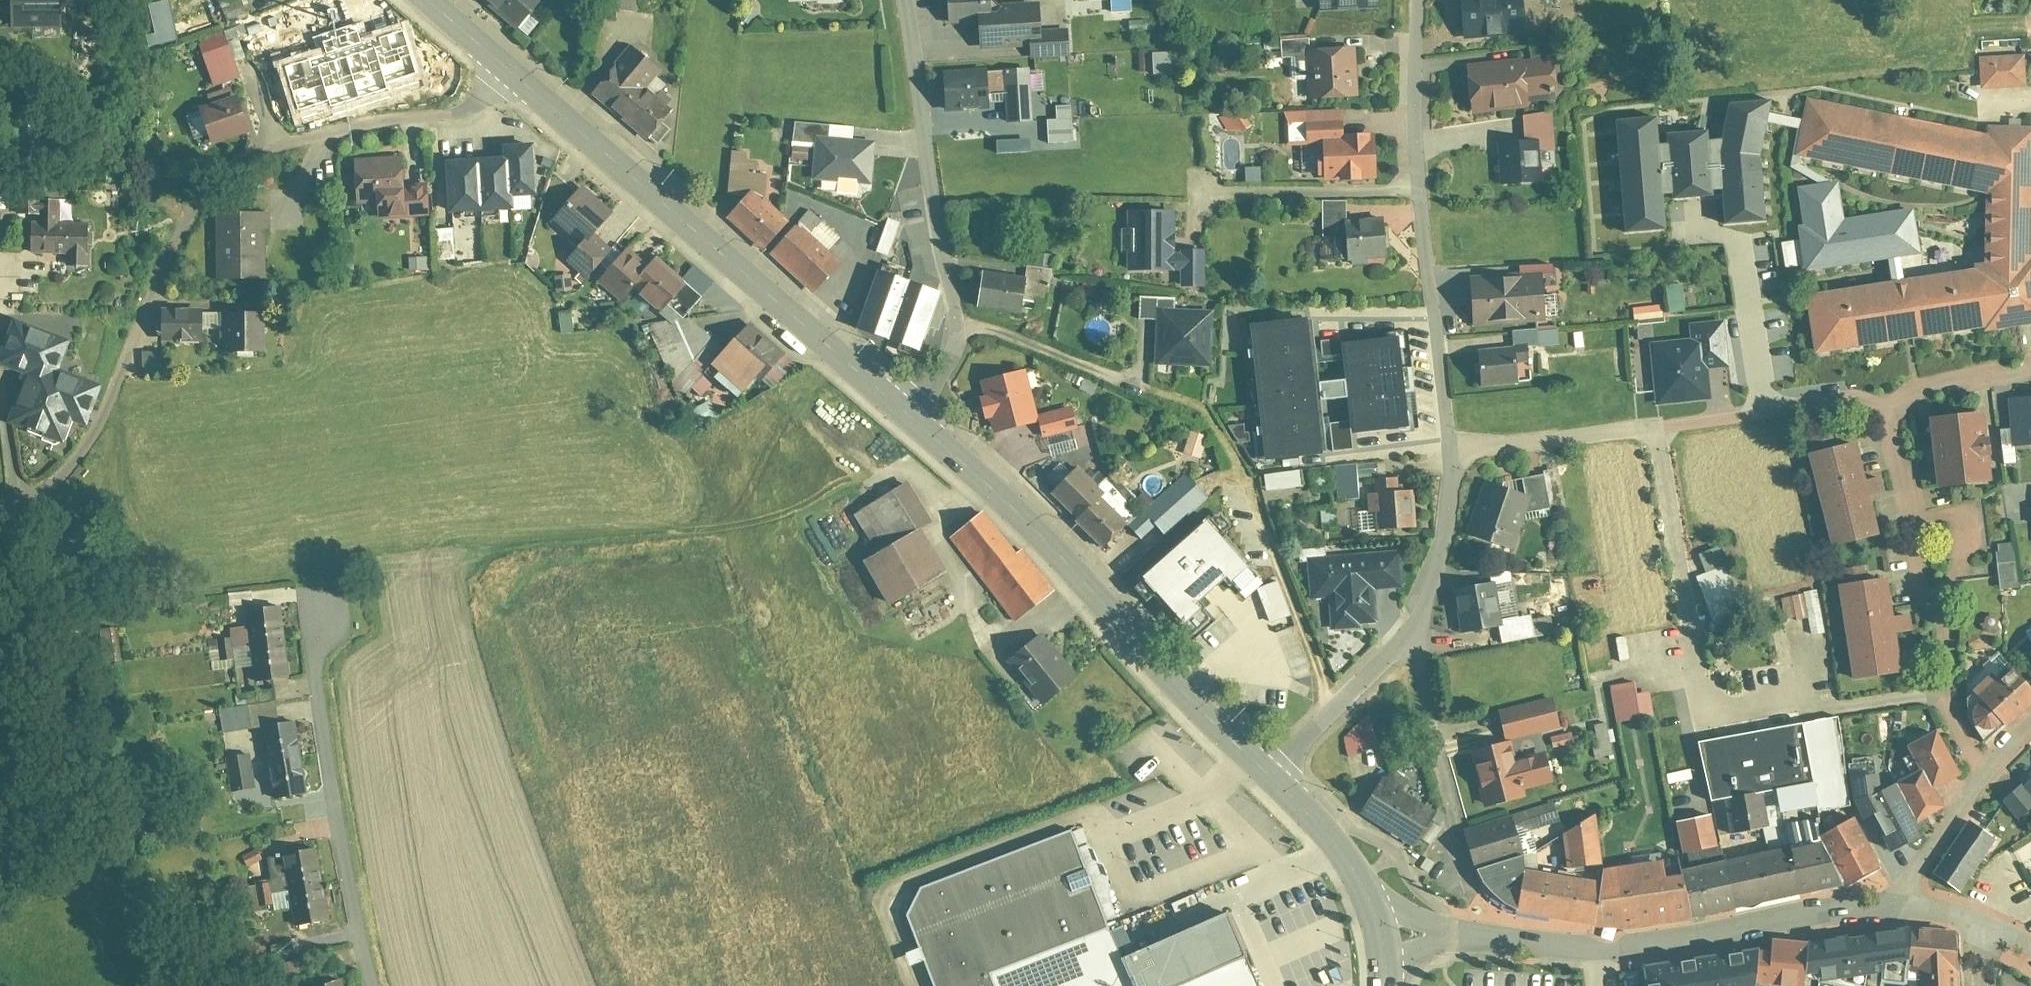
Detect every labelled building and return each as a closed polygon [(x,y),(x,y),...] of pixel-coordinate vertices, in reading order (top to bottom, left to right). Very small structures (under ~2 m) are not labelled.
[(61,29),(62,0),(6,0),(6,1),(6,29),(61,29)] [(515,28),(537,0),(478,0),(515,28)] [(950,20),(980,18),(991,18),(991,7),(990,0),(948,0),(950,20)] [(1320,12),(1379,9),(1379,0),(1319,0),(1320,12)] [(1465,39),(1525,34),(1522,0),(1461,0),(1465,39)] [(1038,5),(991,7),(991,18),(980,18),(981,22),(977,26),(977,36),(982,40),(982,44),(1040,41),(1038,5)] [(272,13),(278,36),(297,31),(291,8),(272,13)] [(359,92),(383,66),(341,28),(317,54),(359,92)] [(248,39),(255,62),(283,52),(278,36),(276,29),(248,39)] [(215,84),(237,77),(228,46),(205,55),(215,84)] [(592,95),(645,137),(668,111),(645,92),(659,74),(630,49),(592,95)] [(1307,100),(1357,96),(1353,50),(1303,54),(1307,100)] [(1982,91),(2025,87),(2023,56),(1980,60),(1982,91)] [(1469,70),(1473,113),(1526,107),(1526,99),(1550,96),(1547,62),(1469,70)] [(1028,68),(987,71),(988,93),(1007,92),(1008,121),(1031,120),(1028,68)] [(987,71),(945,73),(947,108),(989,105),(988,93),(987,71)] [(209,141),(248,127),(238,95),(198,110),(209,141)] [(1765,220),(1759,150),(1771,99),(1729,103),(1722,137),(1658,142),(1656,118),(1616,121),(1625,231),(1665,228),(1662,192),(1672,191),(1673,199),(1711,196),(1711,188),(1721,187),(1724,223),(1765,220)] [(2030,326),(2030,129),(1985,127),(1984,133),(1808,101),(1795,160),(1985,197),(1983,264),(1970,266),(1972,272),(1803,299),(1812,357),(1979,330),(1980,336),(2030,326)] [(812,179),(871,186),(875,144),(817,139),(812,179)] [(1324,181),(1376,179),(1376,142),(1324,143),(1324,181)] [(1497,147),(1497,183),(1542,182),(1540,146),(1497,147)] [(508,159),(510,195),(534,194),(532,147),(507,148),(508,159)] [(449,162),(452,208),(510,205),(510,195),(508,159),(449,162)] [(354,170),(357,206),(373,205),(375,222),(428,217),(423,188),(403,189),(400,166),(354,170)] [(1845,215),(1840,181),(1798,187),(1803,223),(1796,224),(1804,274),(1923,257),(1915,204),(1845,215)] [(762,247),(787,222),(755,194),(729,219),(762,247)] [(591,238),(608,221),(578,195),(549,226),(579,251),(591,238)] [(215,216),(216,281),(264,280),(262,237),(268,237),(267,215),(215,216)] [(1126,216),(1126,269),(1174,270),(1174,251),(1174,216),(1126,216)] [(1346,266),(1389,261),(1384,223),(1342,227),(1346,266)] [(66,264),(87,265),(88,231),(27,228),(28,254),(65,255),(66,264)] [(812,291),(837,265),(797,229),(770,254),(812,291)] [(609,254),(591,238),(566,265),(583,281),(609,254)] [(1200,251),(1174,251),(1174,270),(1174,287),(1200,287),(1200,251)] [(631,288),(645,273),(624,254),(599,281),(620,300),(631,288)] [(662,316),(687,288),(656,260),(645,273),(631,288),(662,316)] [(861,325),(917,346),(937,294),(881,273),(861,325)] [(975,306),(1020,313),(1024,283),(980,276),(975,306)] [(1471,283),(1473,324),(1542,320),(1539,279),(1471,283)] [(1158,312),(1156,353),(1180,355),(1179,361),(1204,363),(1207,315),(1158,312)] [(162,345),(203,343),(202,314),(161,314),(162,345)] [(220,358),(262,357),(261,316),(220,315),(220,358)] [(54,447),(63,421),(80,428),(96,386),(60,372),(72,342),(12,318),(0,348),(0,369),(22,377),(2,427),(54,447)] [(1267,457),(1321,451),(1305,319),(1251,326),(1267,457)] [(744,396),(779,358),(748,331),(713,370),(744,396)] [(1358,429),(1405,424),(1396,339),(1349,344),(1358,429)] [(1705,340),(1653,344),(1658,404),(1709,401),(1705,340)] [(1478,358),(1479,387),(1515,383),(1512,355),(1478,358)] [(979,384),(989,431),(1035,421),(1025,373),(979,384)] [(2010,396),(2013,445),(2030,443),(2030,395),(2010,396)] [(1071,412),(1035,421),(1040,437),(1075,429),(1071,412)] [(1927,417),(1934,487),(1991,482),(1983,413),(1927,417)] [(1856,444),(1805,456),(1829,546),(1877,533),(1868,499),(1885,494),(1879,472),(1864,474),(1856,444)] [(1092,497),(1098,493),(1077,471),(1051,494),(1071,516),(1092,497)] [(1375,530),(1416,528),(1413,490),(1396,490),(1396,479),(1372,481),(1375,530)] [(1465,535),(1510,551),(1528,498),(1484,482),(1465,535)] [(917,530),(930,522),(904,484),(851,517),(876,554),(917,530)] [(1120,524),(1092,497),(1071,516),(1101,543),(1120,524)] [(984,517),(949,539),(1012,618),(1047,593),(984,517)] [(945,575),(917,530),(862,562),(891,608),(945,575)] [(1184,610),(1217,579),(1183,543),(1149,572),(1184,610)] [(1374,592),(1406,587),(1402,553),(1307,561),(1310,597),(1333,595),(1335,629),(1375,625),(1374,592)] [(1835,586),(1848,679),(1898,673),(1894,633),(1908,631),(1907,616),(1891,617),(1885,580),(1835,586)] [(1453,592),(1459,629),(1499,623),(1493,585),(1453,592)] [(1204,651),(1228,629),(1209,608),(1184,630),(1204,651)] [(292,680),(280,609),(245,614),(257,685),(292,680)] [(1041,705),(1076,679),(1042,639),(1008,665),(1041,705)] [(2030,707),(2030,693),(2006,665),(1972,694),(1978,704),(1970,715),(1973,724),(1977,731),(1985,734),(1994,731),(1999,726),(2005,731),(2030,707)] [(1610,688),(1616,723),(1653,717),(1649,691),(1638,693),(1635,684),(1610,688)] [(1502,746),(1559,732),(1553,699),(1493,714),(1502,746)] [(1726,799),(1731,829),(1766,824),(1760,790),(1776,788),(1780,809),(1814,804),(1817,809),(1849,804),(1835,718),(1696,741),(1706,802),(1726,799)] [(297,725),(255,732),(268,803),(310,798),(297,725)] [(1958,773),(1936,732),(1912,745),(1924,768),(1933,785),(1958,773)] [(1469,754),(1483,808),(1514,800),(1512,793),(1552,784),(1543,754),(1517,760),(1513,744),(1502,746),(1469,754)] [(1916,820),(1944,806),(1933,785),(1924,768),(1897,782),(1902,793),(1916,820)] [(1872,809),(1887,801),(1883,795),(1882,795),(1875,776),(1851,784),(1859,805),(1869,801),(1872,809)] [(1363,819),(1413,847),(1434,814),(1382,785),(1363,819)] [(1871,809),(1892,849),(1923,833),(1916,820),(1902,793),(1887,801),(1872,809),(1871,809)] [(1673,823),(1680,852),(1716,845),(1710,816),(1673,823)] [(1520,850),(1511,818),(1463,832),(1474,865),(1520,850)] [(1840,888),(1877,867),(1853,821),(1814,840),(1817,846),(1840,888)] [(1934,875),(1958,892),(1994,839),(1969,823),(1934,875)] [(1229,916),(1119,960),(1068,833),(900,901),(936,985),(1257,985),(1229,916)] [(1817,846),(1684,876),(1695,922),(1840,888),(1817,846)] [(329,922),(314,854),(267,863),(281,932),(329,922)] [(1682,860),(1597,871),(1596,883),(1592,924),(1626,928),(1695,922),(1684,876),(1682,860)] [(1523,871),(1512,910),(1592,924),(1596,883),(1523,871)] [(1884,981),(1906,983),(1912,928),(1810,942),(1806,977),(1819,978),(1819,981),(1841,985),(1883,985),(1884,981)] [(1955,943),(1949,943),(1943,937),(1944,931),(1912,928),(1906,983),(1906,985),(1957,985),(1955,943)] [(1809,943),(1807,943),(1772,940),(1768,982),(1786,985),(1803,985),(1804,979),(1806,980),(1806,977),(1809,943)] [(1768,982),(1769,955),(1757,954),(1758,951),(1644,966),(1647,985),(1768,985),(1768,982)]
